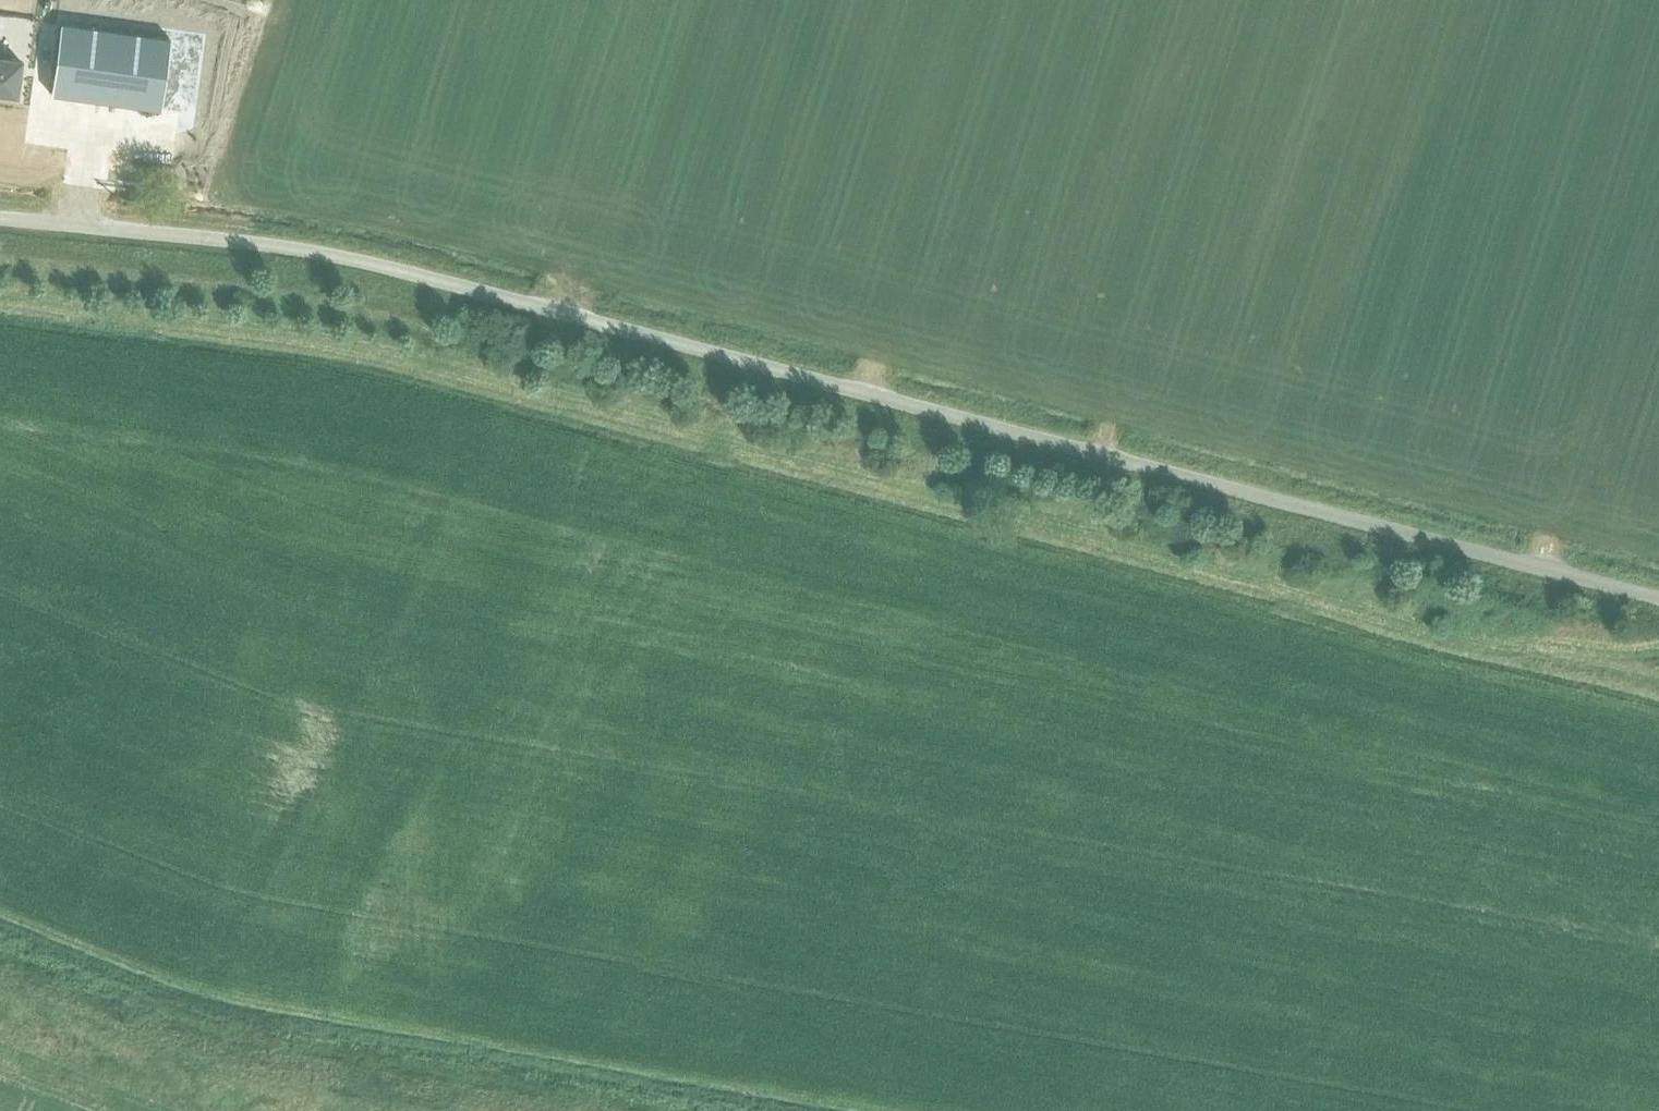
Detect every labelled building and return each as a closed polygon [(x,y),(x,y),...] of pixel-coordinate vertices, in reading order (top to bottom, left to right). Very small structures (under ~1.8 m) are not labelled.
[(170,38),(60,22),(50,94),(161,109),(170,38)] [(0,56),(0,95),(18,97),(23,59),(0,56)]
